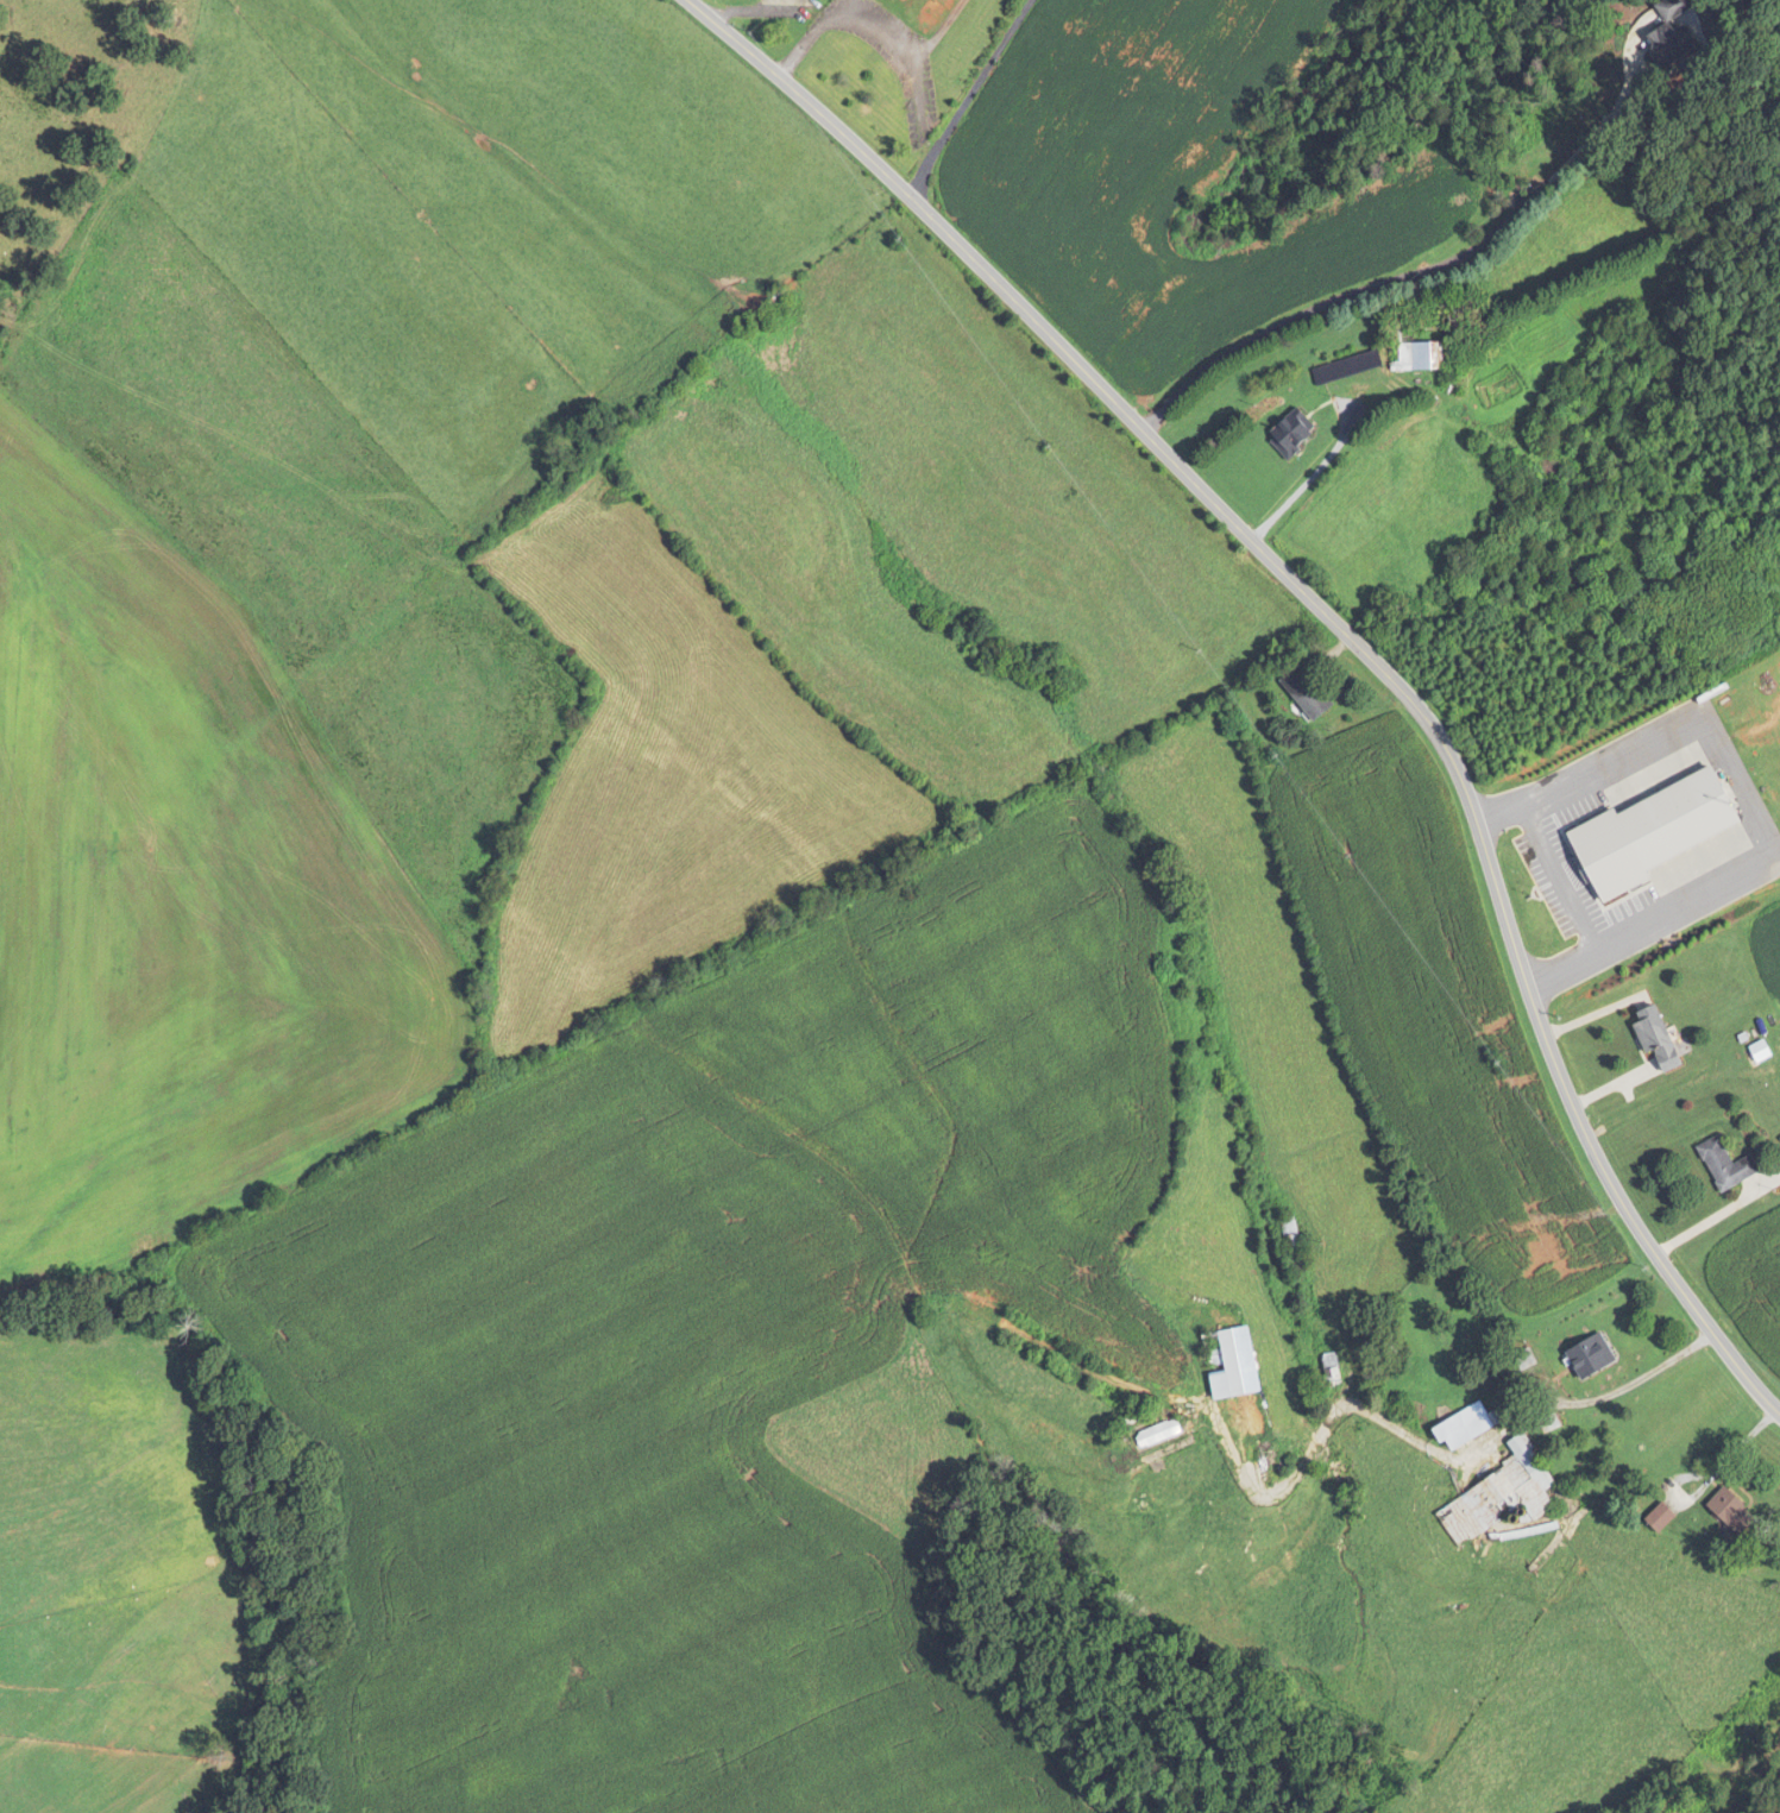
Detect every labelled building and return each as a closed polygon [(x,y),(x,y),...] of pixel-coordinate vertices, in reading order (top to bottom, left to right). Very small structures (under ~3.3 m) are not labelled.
[(1652,38),(1669,69),(1709,48),(1690,14),(1700,9),(1695,0),(1675,0),(1662,7),(1673,27),(1652,38)] [(1391,370),(1386,352),(1320,370),(1325,388),(1391,370)] [(1298,462),(1328,433),(1306,411),(1276,440),(1298,462)] [(1284,683),(1322,721),(1340,702),(1303,665),(1284,683)] [(1673,1073),(1693,1065),(1668,1005),(1640,1016),(1655,1054),(1664,1051),(1673,1073)] [(1728,1192),(1766,1172),(1756,1154),(1740,1163),(1725,1134),(1703,1146),(1728,1192)] [(1282,1218),(1294,1275),(1307,1272),(1296,1216),(1282,1218)] [(1279,1460),(1256,1326),(1204,1334),(1216,1401),(1236,1397),(1248,1465),(1279,1460)] [(1621,1362),(1609,1339),(1580,1354),(1592,1377),(1621,1362)] [(1324,1354),(1328,1389),(1341,1388),(1337,1353),(1324,1354)] [(1457,1453),(1503,1424),(1498,1417),(1495,1420),(1483,1401),(1441,1427),(1457,1453)] [(1138,1432),(1143,1448),(1184,1435),(1179,1419),(1138,1432)] [(1439,1509),(1460,1547),(1530,1509),(1537,1520),(1558,1508),(1548,1489),(1557,1484),(1528,1433),(1509,1444),(1520,1464),(1439,1509)] [(1747,1537),(1765,1518),(1729,1485),(1711,1504),(1747,1537)] [(1679,1515),(1667,1503),(1654,1518),(1665,1529),(1679,1515)]
